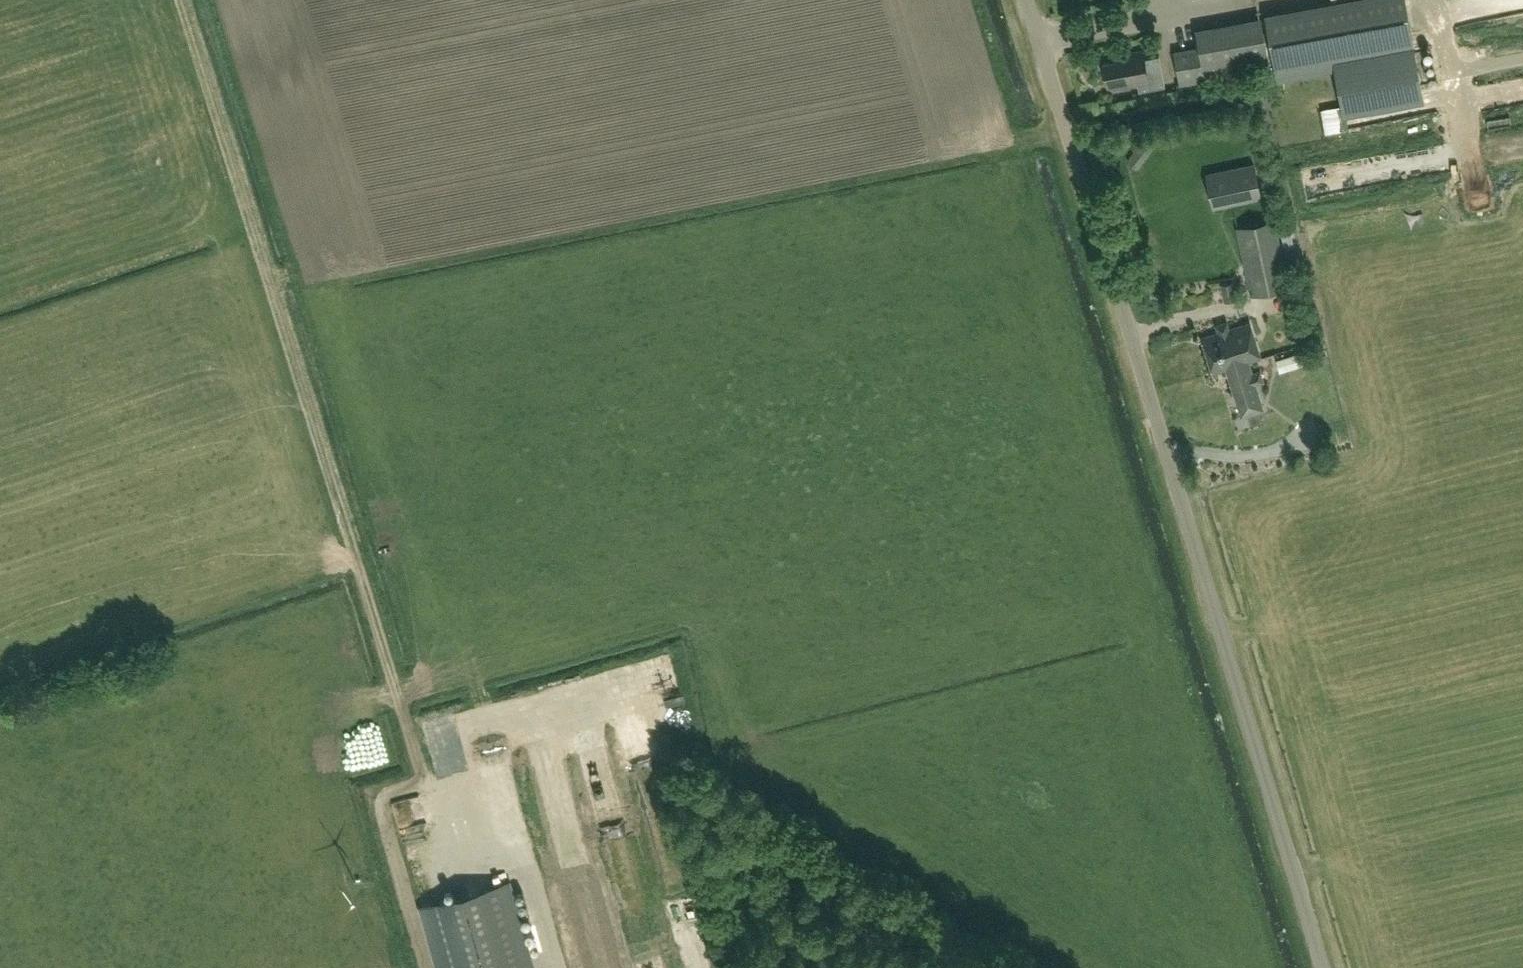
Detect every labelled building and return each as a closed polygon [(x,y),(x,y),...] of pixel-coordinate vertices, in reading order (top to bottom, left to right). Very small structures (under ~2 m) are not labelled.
[(1269,67),(1260,18),(1197,30),(1201,48),(1175,53),(1181,83),(1269,67)] [(1415,41),(1334,54),(1343,106),(1423,93),(1415,41)] [(1117,60),(1104,63),(1108,86),(1137,80),(1139,91),(1165,86),(1159,55),(1145,58),(1143,50),(1117,55),(1117,60)] [(1092,104),(1086,106),(1089,116),(1095,114),(1092,104)] [(1213,206),(1261,196),(1254,165),(1207,176),(1213,206)] [(1250,296),(1288,288),(1274,221),(1237,229),(1250,296)] [(1249,363),(1261,359),(1249,323),(1202,338),(1213,374),(1226,370),(1241,417),(1264,410),(1249,363)] [(1307,349),(1276,358),(1280,371),(1311,361),(1307,349)] [(438,747),(454,746),(452,729),(436,731),(438,747)] [(401,813),(406,831),(420,827),(414,810),(401,813)] [(438,967),(533,967),(510,880),(421,906),(438,967)]
